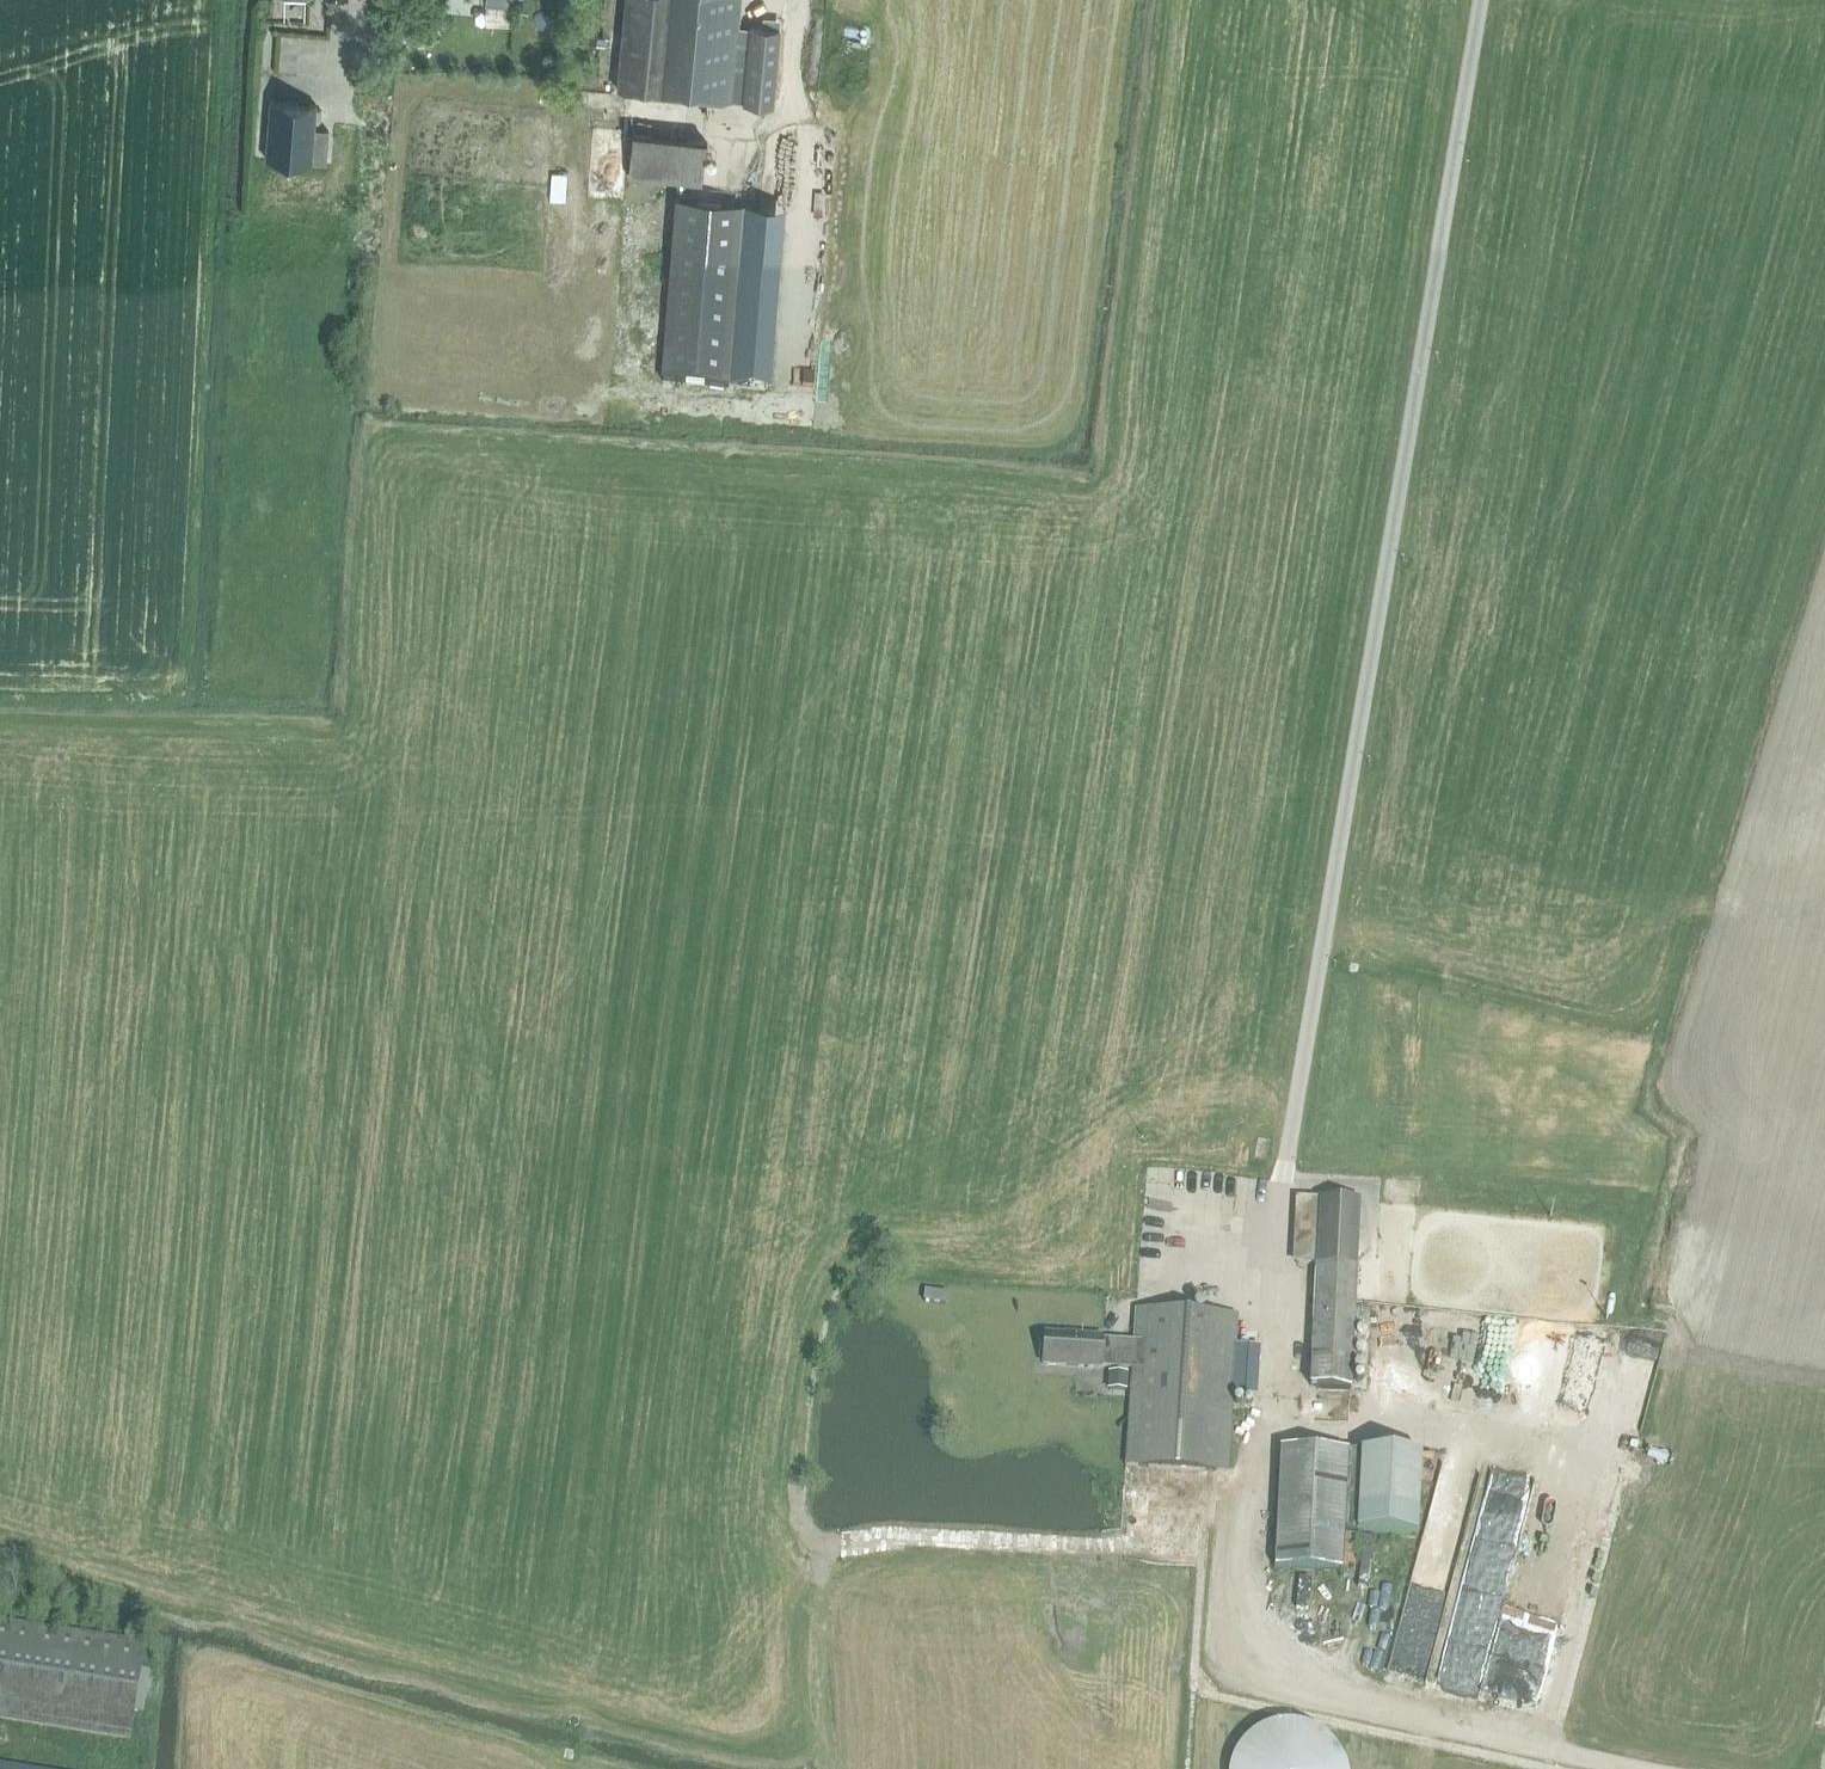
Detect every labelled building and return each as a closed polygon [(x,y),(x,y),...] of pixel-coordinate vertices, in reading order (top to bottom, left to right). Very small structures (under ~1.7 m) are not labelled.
[(730,100),(741,101),(741,104),(773,106),(780,30),(748,27),(747,39),(736,38),(739,0),(625,0),(616,91),(730,101),(730,100)] [(316,104),(269,100),(264,160),(325,164),(328,130),(314,129),(316,104)] [(627,177),(701,185),(706,140),(632,132),(627,177)] [(778,199),(680,191),(666,373),(763,381),(778,199)] [(1359,1199),(1317,1197),(1308,1386),(1350,1388),(1359,1199)] [(1126,1466),(1227,1472),(1232,1395),(1235,1347),(1237,1317),(1136,1310),(1134,1341),(1103,1339),(1103,1338),(1045,1334),(1043,1365),(1101,1369),(1101,1367),(1132,1369),(1126,1466)] [(1259,1349),(1235,1347),(1232,1395),(1256,1396),(1259,1349)] [(1108,1373),(1106,1390),(1126,1391),(1127,1374),(1108,1373)] [(1347,1451),(1278,1448),(1272,1569),(1341,1572),(1347,1451)] [(1421,1456),(1359,1453),(1355,1532),(1416,1536),(1421,1456)] [(127,1739),(143,1644),(0,1621),(0,1719),(127,1739)] [(1350,1766),(1343,1749),(1332,1736),(1318,1726),(1302,1721),(1285,1721),(1269,1725),(1254,1733),(1243,1745),(1235,1760),(1233,1768),(1351,1768),(1350,1766)]
